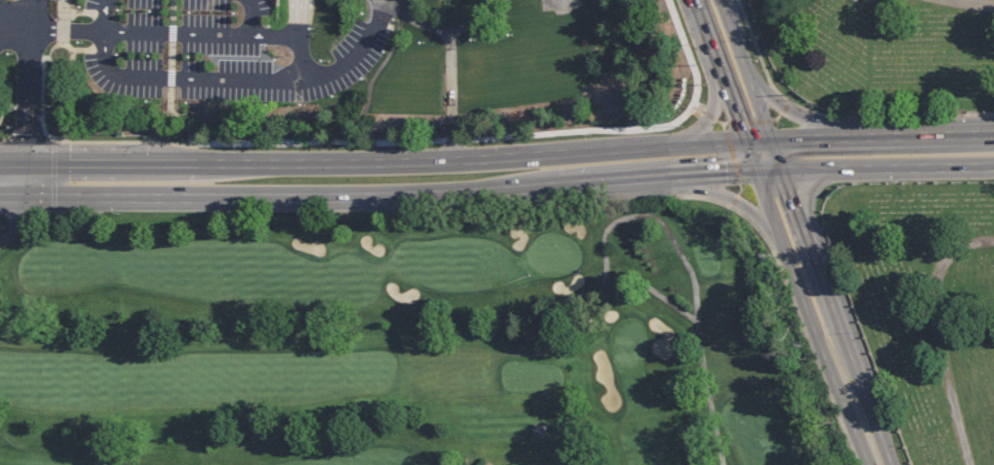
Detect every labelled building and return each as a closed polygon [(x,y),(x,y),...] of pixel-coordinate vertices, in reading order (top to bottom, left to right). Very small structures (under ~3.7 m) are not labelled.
[(532,436),(545,438),(547,426),(535,424),(532,436)]
